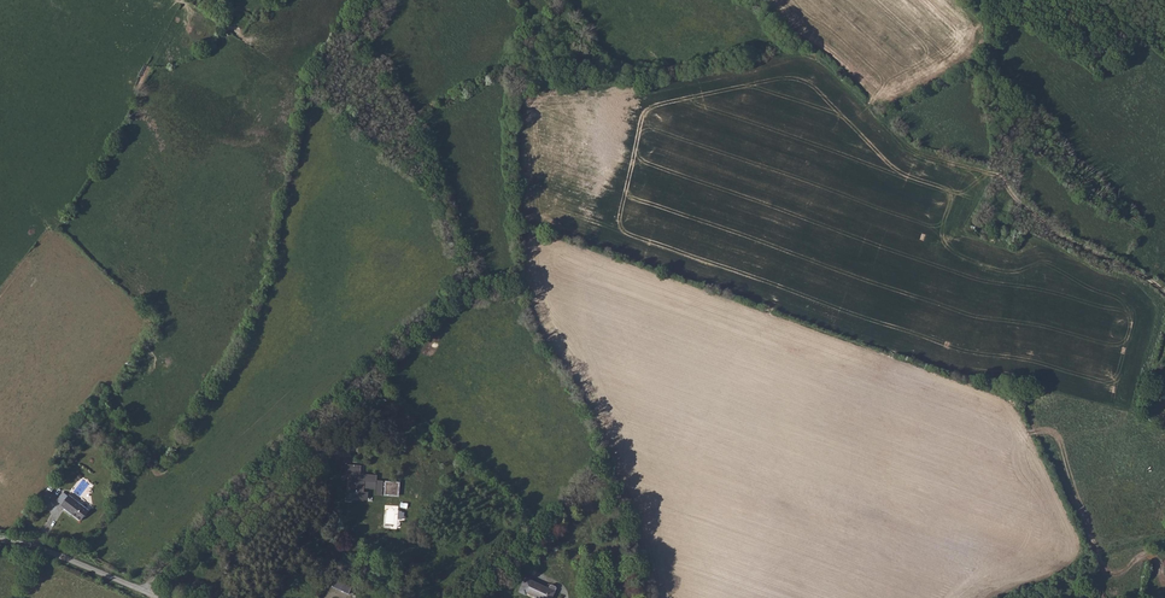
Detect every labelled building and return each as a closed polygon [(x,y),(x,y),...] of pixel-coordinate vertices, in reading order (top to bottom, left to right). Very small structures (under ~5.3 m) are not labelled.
[(362,400),(358,396),(351,403),(355,407),(362,400)] [(357,468),(341,467),(341,475),(347,475),(346,490),(352,490),(352,499),(362,500),(363,494),(360,494),(360,489),(371,490),(370,497),(377,497),(378,490),(381,490),(381,498),(393,498),(394,487),(381,486),(381,487),(378,487),(378,486),(372,485),(372,478),(361,477),(361,479),(356,478),(357,468)] [(40,498),(37,502),(43,507),(51,496),(45,492),(40,498)] [(66,497),(62,494),(56,501),(60,504),(59,506),(62,509),(63,508),(70,514),(69,515),(78,522),(87,511),(78,504),(77,505),(71,500),(72,498),(67,495),(66,497)] [(398,510),(399,505),(385,504),(384,527),(396,527),(397,518),(404,519),(405,510),(398,510)] [(512,575),(506,570),(502,574),(509,579),(512,575)] [(530,580),(524,578),(518,590),(524,593),(525,592),(538,597),(549,597),(553,591),(530,580)] [(336,579),(332,585),(348,593),(351,586),(336,579)]
